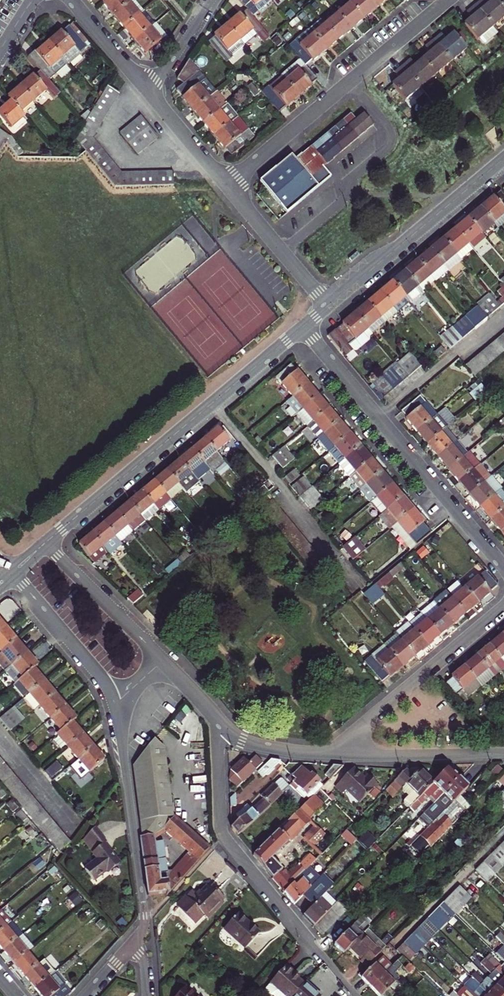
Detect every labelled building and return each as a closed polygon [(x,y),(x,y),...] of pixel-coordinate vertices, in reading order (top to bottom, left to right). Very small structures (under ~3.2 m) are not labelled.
[(103,3),(114,16),(129,3),(126,0),(107,0),(105,1),(103,3)] [(124,28),(144,12),(134,0),(132,0),(129,3),(114,16),(124,28)] [(252,17),(272,1),(271,0),(239,0),(247,10),(252,17)] [(350,4),(363,19),(376,9),(368,0),(347,0),(350,4)] [(376,9),(386,0),(368,0),(376,9)] [(493,27),(503,18),(503,9),(498,2),(497,0),(495,0),(488,5),(484,0),(482,0),(475,6),(493,27)] [(363,19),(350,4),(338,14),(350,30),(363,19)] [(498,33),(493,27),(475,6),(467,12),(472,19),(465,25),(477,41),(480,39),(485,44),(498,33)] [(227,25),(244,46),(257,35),(264,44),(270,38),(252,17),(247,10),(241,15),(240,14),(227,25)] [(144,12),(124,28),(135,41),(150,28),(155,24),(145,11),(144,12)] [(350,30),(338,14),(325,25),(338,40),(350,30)] [(321,20),(308,30),(325,51),(338,40),(325,25),(321,20)] [(69,26),(84,44),(87,41),(72,24),(69,26)] [(215,37),(209,42),(226,63),(232,58),(231,56),(244,46),(227,25),(214,36),(215,37)] [(49,42),(67,64),(87,47),(84,44),(69,26),(62,32),(49,42)] [(150,28),(135,41),(145,54),(149,51),(155,59),(168,42),(164,38),(161,41),(150,28)] [(289,46),(300,60),(305,66),(312,61),(312,62),(325,51),(308,30),(289,46)] [(433,41),(451,62),(467,49),(454,34),(446,40),(441,34),(433,41)] [(282,43),(277,37),(272,41),(277,48),(282,43)] [(423,60),(436,75),(451,62),(433,41),(425,47),(431,54),(423,60)] [(40,71),(48,80),(67,64),(49,42),(36,53),(35,51),(28,57),(40,71)] [(183,98),(182,98),(193,111),(214,94),(216,92),(189,60),(177,79),(183,84),(176,90),(183,98)] [(282,77),(298,97),(311,86),(311,85),(317,80),(305,66),(300,60),(281,76),(282,77)] [(402,66),(421,88),(436,75),(423,60),(416,66),(410,60),(402,66)] [(400,79),(392,86),(405,101),(421,88),(402,66),(394,73),(400,79)] [(48,80),(40,71),(34,77),(33,76),(21,87),(34,102),(46,91),(53,100),(60,94),(48,80)] [(247,76),(242,80),(247,86),(252,81),(247,76)] [(262,92),(264,95),(279,112),(285,107),(285,108),(298,97),(282,77),(269,87),(268,86),(262,92)] [(247,88),(254,97),(259,94),(251,84),(247,88)] [(120,94),(108,86),(104,92),(116,99),(120,94)] [(11,102),(21,113),(34,102),(21,87),(8,98),(11,102)] [(116,99),(104,92),(101,97),(113,105),(116,99)] [(226,105),(216,92),(214,94),(224,106),(226,105)] [(224,106),(214,94),(193,111),(203,124),(224,106)] [(101,97),(99,101),(98,103),(109,110),(113,105),(101,97)] [(11,128),(24,117),(21,113),(11,102),(0,111),(0,115),(11,128)] [(109,110),(98,103),(94,108),(106,115),(109,110)] [(224,106),(203,124),(214,136),(237,117),(226,105),(224,106)] [(106,115),(94,108),(91,113),(102,121),(106,115)] [(102,121),(91,113),(87,119),(99,126),(102,121)] [(343,121),(358,138),(373,125),(364,114),(356,120),(351,114),(343,121)] [(144,131),(149,127),(141,116),(135,121),(144,131)] [(231,156),(254,138),(237,117),(214,136),(225,150),(225,149),(231,156)] [(87,119),(85,123),(84,124),(96,132),(99,126),(87,119)] [(130,125),(139,135),(144,131),(135,121),(130,125)] [(327,134),(342,152),(358,138),(343,121),(327,134)] [(84,124),(75,139),(92,138),(96,132),(84,124)] [(125,129),(134,140),(139,135),(130,125),(125,129)] [(326,164),(318,171),(323,176),(377,130),(373,125),(358,138),(342,152),(326,165),(326,164)] [(144,131),(153,142),(158,138),(149,127),(144,131)] [(120,133),(129,144),(134,140),(125,129),(120,133)] [(10,137),(0,131),(0,139),(7,143),(10,137)] [(139,135),(148,146),(153,142),(144,131),(139,135)] [(326,164),(326,165),(342,152),(327,134),(311,147),(326,164)] [(134,140),(143,150),(148,146),(139,135),(134,140)] [(96,143),(92,138),(75,139),(85,152),(96,143)] [(129,144),(138,155),(143,150),(134,140),(129,144)] [(100,148),(96,143),(85,152),(86,152),(89,156),(100,148)] [(17,145),(11,149),(18,158),(23,153),(17,145)] [(291,156),(260,182),(284,210),(283,210),(287,214),(294,207),(318,187),(310,178),(318,171),(326,164),(311,147),(295,161),(291,156)] [(104,152),(100,148),(89,156),(94,161),(104,152)] [(108,157),(104,152),(94,161),(98,166),(108,157)] [(112,162),(108,157),(98,166),(102,171),(112,162)] [(116,167),(112,162),(102,171),(106,176),(116,167)] [(116,167),(106,176),(115,187),(121,173),(116,167)] [(310,178),(318,187),(327,180),(323,176),(318,171),(310,178)] [(128,173),(121,173),(115,187),(128,187),(128,173)] [(500,191),(494,197),(501,206),(503,203),(503,196),(500,191)] [(498,229),(503,223),(503,210),(501,206),(494,197),(481,208),(493,224),(498,229)] [(468,219),(481,234),(493,224),(481,208),(468,219)] [(455,229),(473,249),(485,239),(481,234),(468,219),(455,229)] [(443,240),(460,260),(473,249),(455,229),(443,240)] [(443,266),(447,271),(460,260),(443,240),(430,250),(443,266)] [(431,276),(443,266),(430,250),(418,261),(431,276)] [(418,261),(405,271),(418,287),(431,276),(418,261)] [(431,276),(435,281),(447,271),(443,266),(431,276)] [(410,302),(411,304),(424,294),(422,292),(418,287),(405,271),(393,282),(410,302)] [(418,287),(422,292),(435,281),(431,276),(418,287)] [(380,292),(397,313),(410,302),(393,282),(380,292)] [(502,298),(496,303),(500,308),(503,304),(503,287),(503,286),(497,292),(502,298)] [(367,303),(385,323),(397,313),(380,292),(367,303)] [(476,305),(487,318),(500,308),(496,303),(489,295),(476,305)] [(355,313),(372,334),(385,323),(367,303),(355,313)] [(351,350),(353,352),(373,335),(372,334),(355,313),(342,324),(342,325),(329,336),(344,355),(351,350)] [(452,328),(462,339),(475,329),(465,317),(452,328)] [(440,338),(449,350),(462,339),(452,328),(440,338)] [(503,351),(503,341),(500,337),(495,341),(503,351)] [(499,355),(503,351),(495,341),(490,345),(499,355)] [(486,349),(494,359),(499,355),(490,345),(486,349)] [(433,354),(438,360),(446,353),(441,347),(433,354)] [(481,353),(490,364),(494,359),(486,349),(481,353)] [(476,357),(485,368),(490,364),(481,353),(476,357)] [(397,364),(408,377),(421,367),(410,354),(397,364)] [(485,368),(476,357),(471,361),(480,372),(485,368)] [(471,361),(466,365),(475,376),(480,372),(471,361)] [(392,369),(403,382),(408,377),(397,364),(392,369)] [(276,377),(292,397),(307,384),(296,371),(291,365),(276,377)] [(387,373),(398,386),(403,382),(392,369),(387,373)] [(382,377),(393,390),(398,386),(387,373),(382,377)] [(377,381),(388,394),(393,390),(382,377),(377,381)] [(377,381),(372,385),(383,399),(388,394),(377,381)] [(467,390),(475,400),(486,391),(478,382),(467,390)] [(286,401),(297,414),(318,397),(307,384),(292,397),(286,401)] [(420,396),(401,412),(407,418),(406,419),(417,432),(436,416),(420,396)] [(307,427),(328,409),(318,397),(297,414),(307,427)] [(318,439),(339,422),(328,409),(307,427),(318,439)] [(436,416),(417,432),(427,445),(446,429),(448,427),(437,415),(436,416)] [(328,452),(349,434),(339,422),(318,439),(328,452)] [(205,439),(216,452),(229,441),(218,428),(205,439)] [(427,445),(438,457),(457,441),(446,429),(427,445)] [(339,464),(360,447),(349,434),(328,452),(339,464)] [(192,450),(210,470),(222,460),(216,452),(205,439),(192,450)] [(438,457),(449,470),(467,454),(457,441),(438,457)] [(294,459),(284,446),(272,456),(283,469),(294,459)] [(349,477),(371,460),(360,447),(339,464),(338,465),(349,477)] [(180,460),(197,481),(210,470),(192,450),(180,460)] [(449,470),(459,482),(478,467),(480,465),(469,452),(467,454),(449,470)] [(178,484),(183,489),(184,491),(197,481),(180,460),(167,471),(178,484)] [(210,470),(212,473),(225,462),(222,460),(210,470)] [(360,490),(381,472),(371,460),(349,477),(360,490)] [(478,467),(459,482),(470,495),(488,479),(478,467)] [(294,470),(284,479),(289,485),(299,476),(294,470)] [(167,471),(155,481),(166,494),(178,484),(167,471)] [(370,503),(392,485),(381,472),(360,490),(359,490),(370,503)] [(291,487),(299,498),(312,487),(304,477),(291,487)] [(488,479),(470,495),(480,508),(501,490),(490,478),(488,479)] [(142,492),(158,511),(170,500),(166,494),(155,481),(142,492)] [(184,491),(186,493),(199,482),(197,481),(184,491)] [(261,482),(252,490),(255,493),(264,486),(261,482)] [(183,489),(178,484),(166,494),(170,500),(183,489)] [(392,485),(370,503),(381,515),(402,497),(392,485)] [(255,493),(253,495),(258,500),(268,492),(264,486),(255,493)] [(323,500),(312,487),(299,498),(310,510),(323,500)] [(480,508),(491,520),(503,509),(503,494),(501,490),(480,508)] [(129,502),(145,521),(158,511),(142,492),(129,502)] [(268,495),(258,504),(262,509),(273,500),(268,495)] [(397,523),(413,510),(402,497),(381,515),(379,516),(390,529),(391,528),(397,523)] [(273,500),(262,509),(266,514),(277,505),(273,500)] [(117,513),(132,532),(145,521),(129,502),(117,513)] [(266,514),(270,519),(281,510),(277,505),(266,514)] [(327,508),(317,517),(321,522),(332,513),(327,508)] [(491,520),(501,533),(503,530),(503,510),(503,509),(491,520)] [(281,510),(270,519),(274,524),(285,515),(281,510)] [(416,545),(423,539),(431,533),(423,523),(413,510),(397,523),(416,545)] [(104,523),(120,542),(132,532),(117,513),(104,523)] [(285,515),(274,524),(278,529),(289,520),(285,515)] [(219,533),(231,523),(228,519),(216,529),(219,533)] [(321,523),(328,531),(332,528),(325,519),(321,523)] [(289,520),(278,529),(282,534),(293,525),(289,520)] [(92,534),(107,552),(120,542),(104,523),(92,534)] [(410,551),(416,545),(397,523),(391,528),(410,551)] [(293,525),(282,534),(287,539),(297,530),(293,525)] [(297,530),(287,539),(291,544),(301,535),(297,530)] [(79,545),(94,563),(107,552),(92,534),(79,545)] [(301,535),(291,544),(295,549),(305,540),(301,535)] [(342,548),(352,560),(365,550),(354,537),(342,548)] [(305,540),(295,549),(299,554),(309,545),(305,540)] [(309,545),(299,554),(303,559),(313,550),(309,545)] [(313,550),(303,559),(307,564),(317,555),(313,550)] [(178,558),(181,563),(190,556),(186,552),(178,558)] [(317,555),(307,564),(311,569),(322,560),(317,555)] [(322,560),(311,569),(315,574),(326,565),(322,560)] [(178,561),(166,571),(168,574),(181,564),(178,561)] [(388,574),(393,580),(403,572),(398,565),(388,574)] [(162,572),(157,566),(153,570),(158,576),(162,572)] [(464,588),(477,604),(490,593),(490,592),(497,586),(485,571),(464,588)] [(378,582),(384,588),(393,580),(388,574),(378,582)] [(375,584),(363,595),(372,605),(384,595),(375,584)] [(452,599),(465,614),(477,604),(464,588),(452,599)] [(138,589),(127,599),(133,604),(143,595),(138,589)] [(433,602),(452,625),(465,614),(452,599),(445,591),(433,602)] [(420,612),(440,635),(452,625),(433,602),(420,612)] [(408,623),(427,646),(440,635),(420,612),(408,623)] [(401,641),(414,657),(427,646),(408,623),(395,633),(401,641)] [(16,640),(6,628),(0,632),(0,654),(16,640)] [(503,664),(503,638),(502,635),(489,646),(503,664)] [(27,653),(16,640),(0,654),(0,664),(6,671),(27,653)] [(389,652),(402,667),(414,657),(401,641),(389,652)] [(388,677),(389,678),(402,667),(389,652),(384,646),(364,662),(381,683),(388,677)] [(489,646),(476,656),(487,669),(493,676),(503,666),(503,664),(489,646)] [(34,668),(37,665),(27,653),(6,671),(5,671),(15,684),(34,668)] [(464,667),(475,680),(487,669),(476,656),(464,667)] [(480,686),(475,680),(464,667),(451,678),(452,678),(446,683),(456,695),(462,691),(467,697),(480,686)] [(24,698),(44,681),(34,668),(15,684),(13,686),(24,698)] [(480,686),(481,687),(493,676),(487,669),(475,680),(480,686)] [(40,707),(55,693),(44,681),(24,698),(35,711),(36,710),(40,707)] [(50,719),(65,706),(55,693),(40,707),(50,719)] [(72,722),(76,719),(65,706),(50,719),(61,732),(72,722)] [(185,716),(190,711),(185,706),(181,711),(185,716)] [(21,722),(25,719),(14,707),(11,709),(21,722)] [(46,722),(50,719),(40,707),(36,710),(46,722)] [(21,722),(11,709),(0,718),(0,720),(10,731),(21,722)] [(68,747),(83,735),(72,722),(61,732),(57,735),(68,747)] [(78,760),(93,747),(83,735),(68,747),(78,760)] [(143,864),(145,881),(147,896),(169,893),(208,849),(189,832),(179,842),(190,852),(172,871),(167,872),(163,841),(155,842),(154,838),(166,830),(173,836),(183,826),(173,817),(164,748),(154,740),(133,766),(142,837),(140,837),(143,864)] [(28,746),(33,752),(37,748),(33,742),(28,746)] [(98,765),(104,760),(93,747),(78,760),(72,765),(83,778),(91,772),(98,765)] [(45,760),(40,754),(36,758),(41,763),(45,760)] [(237,787),(263,763),(256,756),(249,763),(244,758),(230,770),(229,780),(237,787)] [(263,778),(281,761),(271,759),(258,772),(263,778)] [(57,763),(44,772),(50,779),(62,769),(57,763)] [(8,769),(4,764),(0,767),(0,776),(8,769)] [(93,775),(101,768),(98,765),(91,772),(93,775)] [(329,780),(343,766),(333,765),(324,775),(329,780)] [(495,780),(503,771),(497,765),(489,775),(495,780)] [(314,796),(323,786),(311,774),(310,776),(301,767),(291,777),(295,780),(291,784),(290,785),(303,799),(306,796),(309,800),(314,796)] [(364,779),(353,768),(335,786),(343,794),(346,790),(360,803),(377,785),(368,775),(364,779)] [(436,802),(459,778),(448,768),(434,782),(409,807),(414,812),(429,796),(436,802)] [(12,773),(8,769),(0,776),(0,780),(1,781),(2,782),(12,773)] [(409,807),(434,782),(421,769),(413,777),(406,769),(389,786),(385,791),(392,797),(402,788),(403,789),(403,792),(405,794),(408,794),(409,795),(404,801),(404,804),(407,807),(409,807)] [(6,787),(17,778),(12,773),(2,782),(6,787)] [(291,784),(295,780),(291,777),(290,775),(286,779),(291,784)] [(10,792),(21,783),(17,778),(6,787),(10,792)] [(460,796),(468,788),(459,778),(436,802),(424,814),(429,819),(425,824),(428,827),(435,820),(445,811),(455,801),(460,796)] [(269,805),(289,786),(282,779),(280,779),(261,797),(263,799),(251,810),(247,805),(236,814),(236,816),(240,820),(231,828),(237,836),(270,806),(269,805)] [(14,797),(25,788),(21,783),(10,792),(11,794),(14,797)] [(18,802),(29,793),(25,788),(14,797),(18,802)] [(493,801),(499,807),(503,802),(503,790),(493,801)] [(23,807),(33,798),(29,793),(18,802),(22,806),(23,807)] [(475,802),(480,797),(476,793),(471,798),(475,802)] [(308,820),(323,805),(314,796),(309,800),(253,855),(265,870),(274,862),(271,858),(309,821),(308,820)] [(466,812),(470,807),(460,796),(455,801),(466,812)] [(27,812),(37,803),(33,798),(23,807),(27,812)] [(18,808),(12,800),(7,804),(13,812),(18,808)] [(452,825),(466,812),(455,801),(445,811),(435,820),(437,821),(421,837),(430,845),(451,824),(452,825)] [(31,817),(41,808),(37,803),(27,812),(31,817)] [(35,822),(45,813),(41,808),(31,817),(32,819),(35,822)] [(22,822),(27,818),(21,811),(16,815),(22,822)] [(39,827),(50,818),(45,813),(35,822),(39,827)] [(425,824),(429,819),(424,814),(419,818),(425,824)] [(43,831),(54,823),(50,818),(39,827),(43,831)] [(47,836),(58,827),(54,823),(43,831),(47,836)] [(179,842),(189,832),(183,826),(173,836),(179,842)] [(51,841),(62,832),(58,827),(47,836),(51,841)] [(316,827),(305,838),(313,846),(325,835),(316,827)] [(32,839),(36,835),(30,828),(26,832),(32,839)] [(97,859),(85,869),(93,881),(106,871),(108,873),(119,864),(104,844),(106,843),(94,828),(83,840),(97,859)] [(352,844),(356,840),(346,830),(342,834),(352,844)] [(55,846),(66,837),(62,832),(51,841),(54,844),(55,846)] [(60,851),(70,842),(66,837),(55,846),(60,851)] [(420,858),(423,855),(412,844),(409,847),(420,858)] [(503,865),(503,852),(498,846),(490,854),(503,866),(503,865)] [(495,875),(503,866),(490,854),(483,863),(495,875)] [(309,868),(316,861),(311,856),(300,866),(305,871),(309,868)] [(272,878),(281,870),(274,862),(265,870),(272,878)] [(495,875),(483,863),(475,870),(487,882),(495,875)] [(284,893),(305,871),(300,866),(299,865),(287,876),(281,870),(272,878),(284,893)] [(58,880),(63,876),(55,867),(50,871),(58,880)] [(302,896),(320,878),(309,868),(305,871),(284,893),(294,905),(302,896)] [(320,899),(334,885),(323,874),(320,878),(302,896),(313,907),(320,899)] [(206,918),(222,901),(213,892),(207,886),(196,897),(191,902),(186,897),(178,906),(196,923),(203,915),(206,918)] [(463,907),(471,898),(459,886),(451,895),(463,907)] [(213,892),(222,901),(225,898),(216,888),(213,892)] [(191,902),(196,897),(191,892),(186,897),(191,902)] [(455,915),(463,907),(451,895),(443,903),(455,915)] [(314,927),(331,909),(320,899),(313,907),(303,916),(314,927)] [(11,922),(1,909),(0,910),(0,932),(11,922)] [(259,933),(238,914),(224,929),(245,948),(259,933)] [(334,945),(344,954),(350,947),(365,932),(363,930),(360,927),(364,922),(367,925),(371,922),(364,915),(348,931),(334,945)] [(431,939),(439,930),(428,919),(419,927),(431,939)] [(101,930),(106,925),(101,920),(96,924),(101,930)] [(22,934),(12,922),(11,922),(0,932),(0,947),(3,951),(22,934)] [(431,939),(419,927),(411,936),(423,947),(431,939)] [(381,951),(375,945),(379,940),(368,929),(365,932),(350,947),(362,960),(360,962),(366,967),(381,951)] [(108,933),(103,938),(109,944),(114,938),(108,933)] [(27,952),(33,947),(22,934),(3,951),(14,963),(27,952)] [(500,934),(495,937),(503,946),(503,947),(503,938),(500,934)] [(385,945),(391,938),(388,935),(381,941),(385,945)] [(423,947),(411,936),(403,943),(415,955),(423,947)] [(408,962),(415,955),(403,943),(396,951),(402,957),(408,962)] [(503,946),(496,954),(503,962),(503,947),(503,946)] [(24,976),(37,965),(27,952),(14,963),(24,976)] [(485,959),(479,953),(475,958),(492,975),(488,978),(496,986),(503,994),(503,978),(485,959)] [(502,967),(489,955),(485,959),(503,978),(503,964),(502,967)] [(361,977),(370,987),(392,967),(382,957),(361,977)] [(400,979),(395,974),(402,966),(410,974),(414,969),(408,962),(402,957),(392,967),(370,987),(378,995),(392,995),(395,993),(390,988),(400,979)] [(35,988),(54,972),(43,960),(37,965),(24,976),(35,988)] [(304,984),(294,974),(295,973),(287,966),(266,989),(266,993),(269,995),(273,995),(293,995),(304,984)] [(71,993),(54,972),(35,988),(41,995),(67,995),(71,993)] [(474,973),(471,977),(472,978),(490,995),(503,995),(503,994),(496,986),(488,978),(487,977),(483,982),(474,973)] [(472,978),(464,987),(473,995),(474,995),(490,995),(472,978)] [(321,995),(312,988),(311,990),(304,984),(293,995),(320,995),(321,995)] [(473,995),(464,987),(463,986),(456,994),(458,995),(474,995),(473,995)] [(186,987),(178,995),(195,995),(186,987)]
